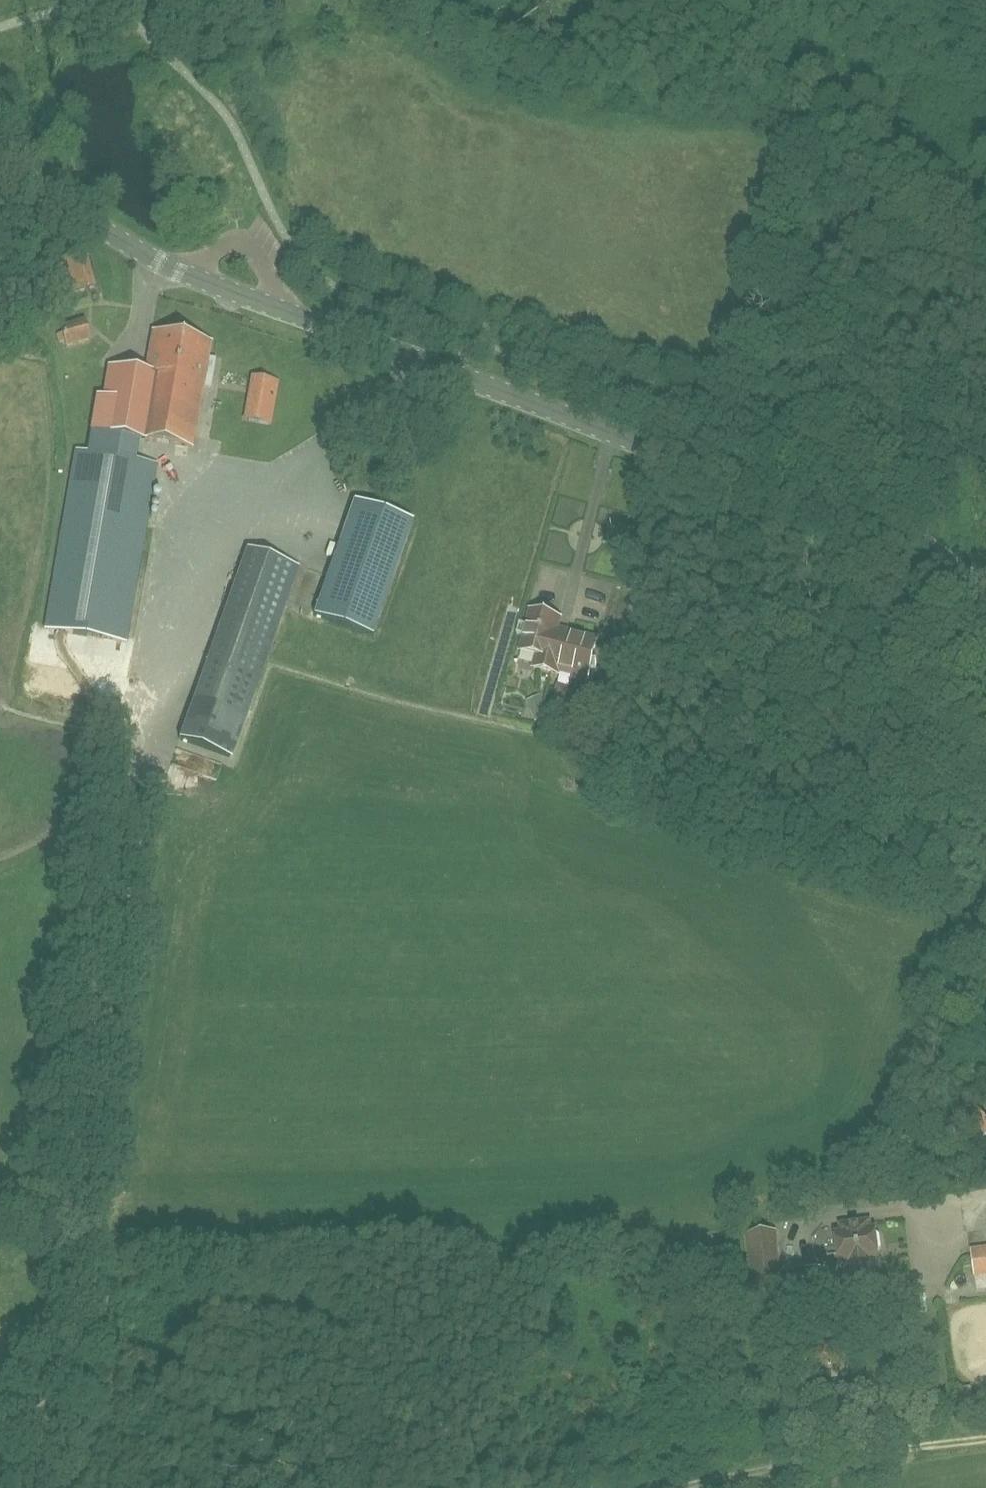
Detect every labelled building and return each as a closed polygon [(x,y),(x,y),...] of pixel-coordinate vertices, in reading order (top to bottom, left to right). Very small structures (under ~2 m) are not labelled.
[(67,346),(90,339),(85,320),(61,327),(67,346)] [(156,465),(128,460),(132,437),(192,448),(211,343),(153,333),(146,373),(110,367),(105,394),(100,393),(89,454),(79,452),(48,629),(125,643),(156,465)] [(247,391),(275,396),(277,381),(249,376),(247,391)] [(354,501),(314,616),(372,637),(412,521),(354,501)] [(232,759),(300,568),(249,550),(228,608),(181,741),(232,759)] [(597,640),(568,633),(557,630),(560,619),(532,612),(522,652),(537,656),(534,668),(558,675),(559,671),(588,678),(597,640)] [(542,696),(527,703),(536,723),(551,716),(542,696)] [(837,1234),(840,1258),(841,1264),(846,1263),(848,1277),(831,1279),(834,1296),(878,1290),(874,1259),(878,1259),(877,1250),(879,1249),(881,1247),(880,1235),(877,1233),(874,1233),(874,1229),(870,1230),(869,1222),(841,1225),(842,1233),(837,1234)] [(783,1232),(759,1235),(767,1308),(792,1305),(783,1232)] [(985,1275),(985,1250),(971,1252),(975,1276),(985,1275)] [(826,1266),(808,1267),(810,1301),(828,1299),(826,1266)]
